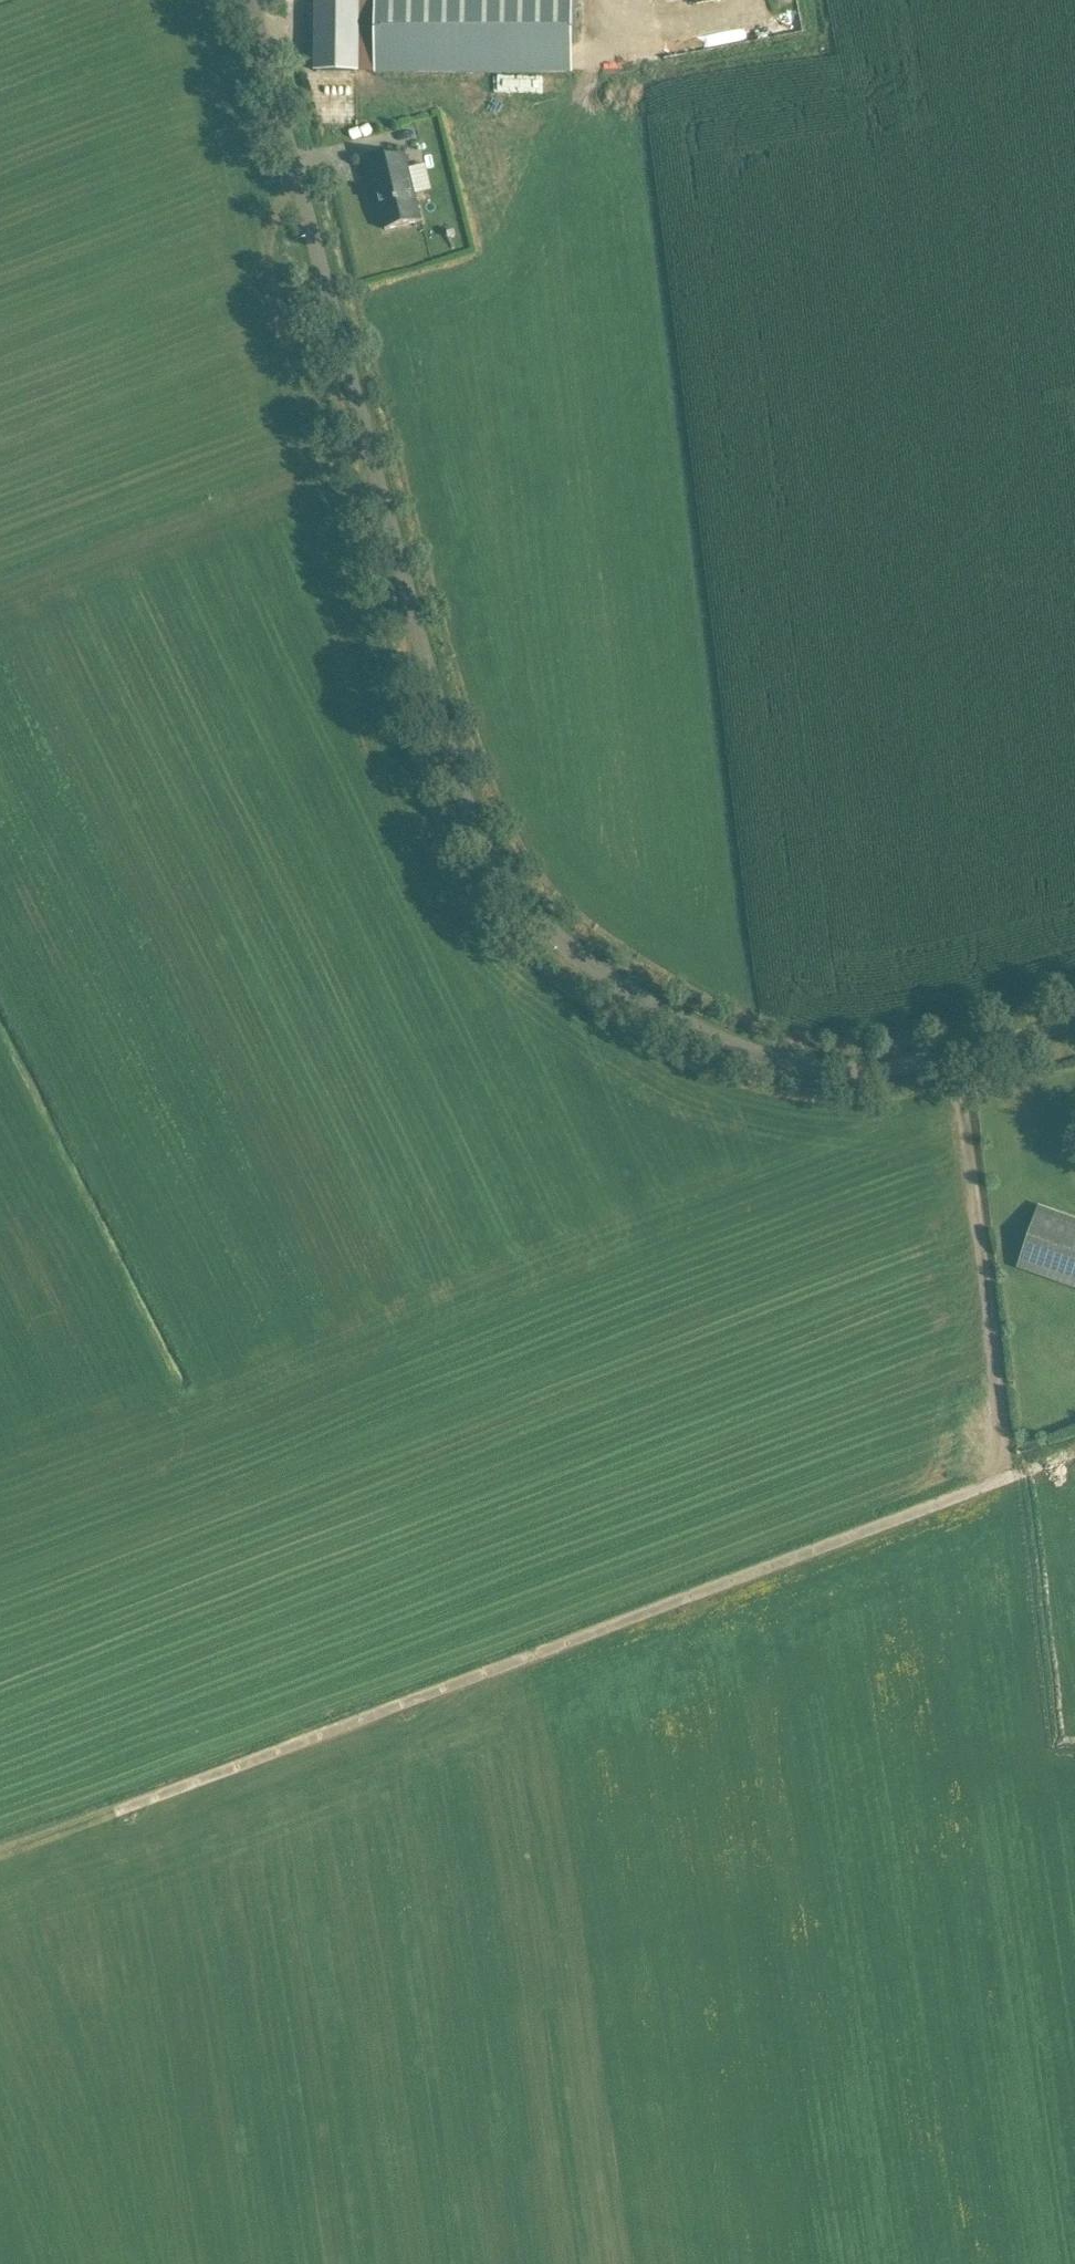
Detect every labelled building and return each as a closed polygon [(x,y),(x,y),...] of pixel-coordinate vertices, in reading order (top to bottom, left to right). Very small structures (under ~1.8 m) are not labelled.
[(318,70),(376,71),(573,71),(574,0),(318,0),(318,70)] [(405,153),(369,162),(386,230),(422,221),(405,153)] [(1039,1206),(1018,1266),(1074,1286),(1074,1219),(1039,1206)]
